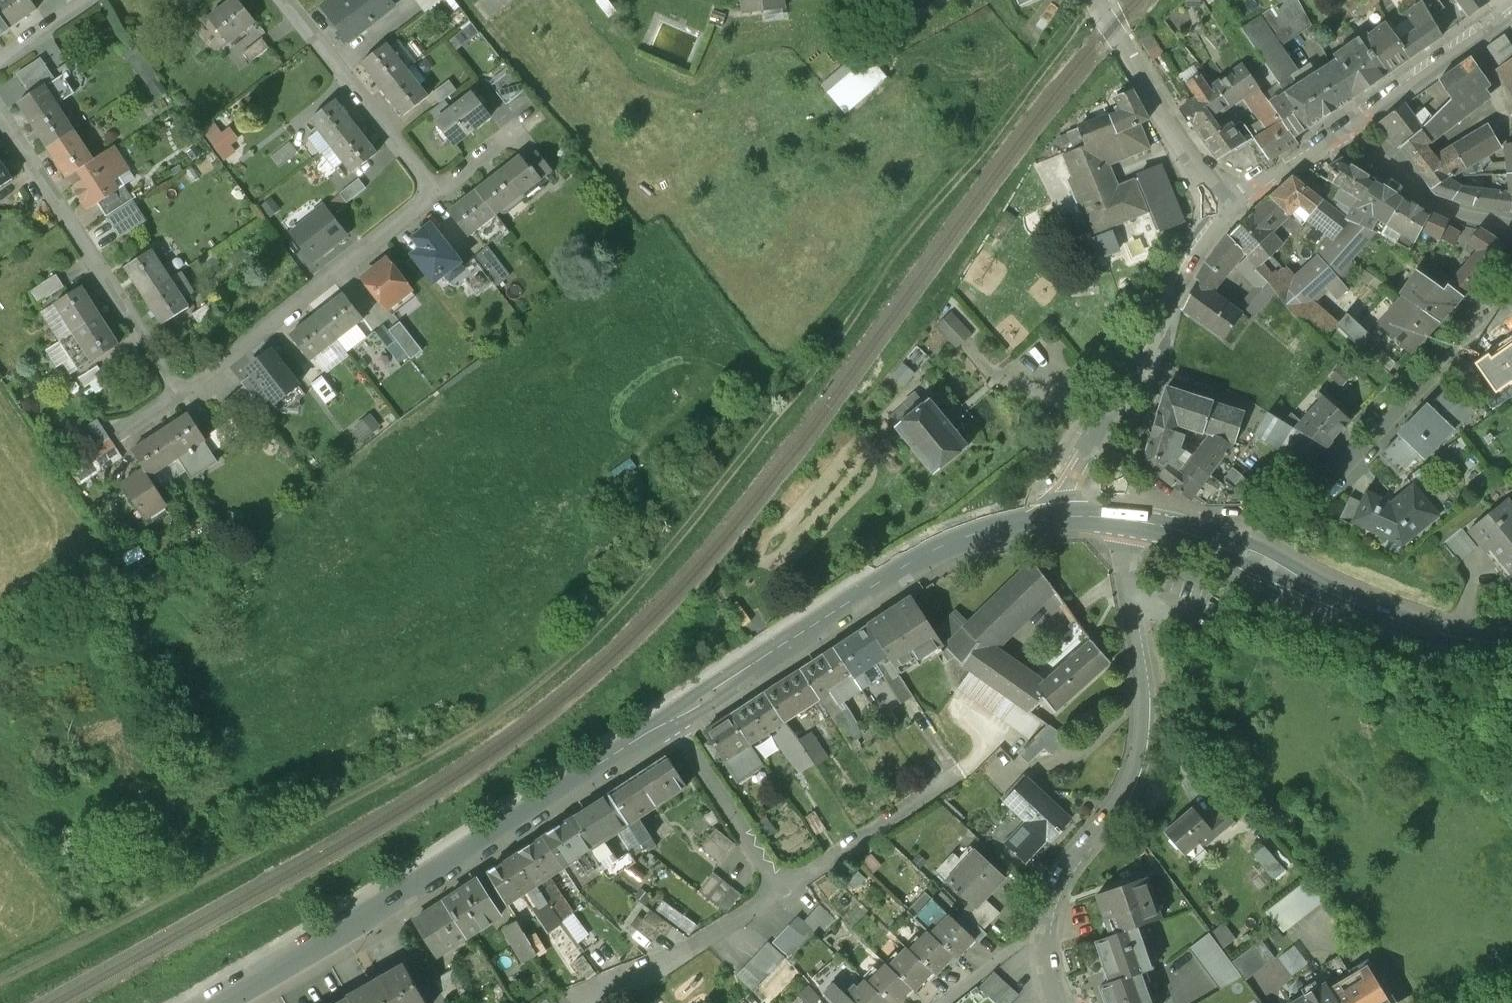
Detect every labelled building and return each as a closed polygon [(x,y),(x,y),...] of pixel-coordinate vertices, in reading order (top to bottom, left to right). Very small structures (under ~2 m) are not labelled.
[(0,5),(18,31),(46,13),(37,0),(7,0),(0,5)] [(327,8),(333,16),(345,31),(342,34),(352,47),(376,29),(400,11),(392,0),(337,0),(327,8)] [(423,4),(432,15),(452,0),(428,0),(423,4)] [(748,14),(783,10),(782,0),(746,0),(748,14)] [(1281,48),(1311,28),(1297,0),(1283,0),(1260,16),(1241,29),(1286,94),(1298,86),(1290,75),(1297,71),(1281,48)] [(1344,4),(1355,20),(1378,2),(1377,0),(1349,0),(1344,4)] [(1433,15),(1444,6),(1439,0),(1422,0),(1433,15)] [(1468,16),(1489,2),(1487,0),(1457,0),(1468,16)] [(243,1),(216,22),(236,47),(263,25),(243,1)] [(1403,40),(1398,43),(1409,58),(1442,36),(1423,3),(1410,13),(1411,15),(1411,19),(1410,19),(1417,30),(1403,40)] [(18,31),(0,5),(0,44),(18,31)] [(1383,25),(1368,35),(1366,33),(1358,39),(1367,54),(1371,51),(1387,74),(1409,58),(1398,43),(1390,33),(1383,25)] [(1358,39),(1351,28),(1321,48),(1331,64),(1351,99),(1387,74),(1371,51),(1367,54),(1358,39)] [(1403,40),(1394,29),(1390,33),(1398,43),(1403,40)] [(269,42),(250,57),(257,66),(276,51),(269,42)] [(391,46),(367,66),(388,93),(412,73),(391,46)] [(870,48),(824,81),(846,112),(892,78),(870,48)] [(1471,57),(1438,81),(1451,99),(1422,127),(1420,129),(1420,130),(1430,142),(1484,101),(1473,86),(1485,77),(1471,57)] [(1500,68),(1511,85),(1511,60),(1500,68)] [(49,63),(26,77),(40,99),(54,90),(63,85),(49,63)] [(1298,86),(1286,94),(1308,127),(1351,99),(1331,64),(1298,86)] [(1244,65),(1215,85),(1229,105),(1244,96),(1258,86),(1244,65)] [(412,73),(388,93),(408,119),(433,99),(412,73)] [(514,73),(495,88),(510,107),(529,92),(514,73)] [(1203,79),(1191,87),(1198,97),(1210,89),(1203,79)] [(1198,97),(1197,98),(1211,118),(1229,105),(1215,85),(1210,89),(1198,97)] [(1268,102),(1258,86),(1244,96),(1259,119),(1260,119),(1268,130),(1282,121),(1268,102)] [(54,90),(40,99),(28,106),(58,152),(83,135),(54,90)] [(1132,90),(1116,98),(1119,106),(1114,108),(1116,113),(1109,116),(1116,133),(1139,124),(1148,120),(1132,90)] [(1277,97),(1268,102),(1282,121),(1292,136),(1308,127),(1286,94),(1278,99),(1277,97)] [(475,95),(440,123),(458,147),(494,119),(475,95)] [(1211,118),(1197,98),(1182,108),(1206,142),(1219,130),(1211,118)] [(341,103),(316,122),(337,149),(362,130),(341,103)] [(1403,104),(1380,122),(1399,146),(1420,130),(1420,129),(1422,127),(1416,120),(1403,104)] [(1427,111),(1416,120),(1422,127),(1432,117),(1427,111)] [(1109,116),(1068,132),(1075,149),(1116,133),(1109,116)] [(1242,120),(1233,127),(1240,137),(1248,127),(1242,120)] [(1268,130),(1255,137),(1270,159),(1297,143),(1292,136),(1282,121),(1268,130)] [(1229,123),(1219,130),(1206,142),(1217,158),(1235,148),(1232,144),(1240,137),(1233,127),(1229,123)] [(1075,149),(1064,153),(1073,178),(1068,180),(1081,213),(1087,211),(1096,233),(1084,237),(1093,260),(1119,250),(1110,227),(1147,212),(1155,233),(1183,222),(1160,166),(1139,174),(1140,177),(1134,180),(1117,187),(1108,165),(1149,148),(1139,124),(1116,133),(1075,149)] [(1488,126),(1465,140),(1476,161),(1501,147),(1488,126)] [(362,130),(337,149),(357,175),(381,155),(362,130)] [(1420,130),(1399,146),(1409,159),(1425,146),(1430,142),(1420,130)] [(83,135),(58,152),(75,180),(87,172),(101,163),(83,135)] [(1434,157),(1417,168),(1431,188),(1446,178),(1461,170),(1465,176),(1478,175),(1474,168),(1471,164),(1476,161),(1465,140),(1434,157)] [(1425,146),(1409,159),(1417,168),(1434,157),(1425,146)] [(101,163),(87,172),(95,183),(83,191),(96,212),(106,206),(127,193),(121,184),(137,174),(122,150),(101,163)] [(2,154),(0,155),(0,196),(21,182),(2,154)] [(555,174),(540,155),(529,164),(528,164),(534,171),(535,170),(545,182),(555,174)] [(1375,180),(1342,158),(1329,166),(1332,172),(1327,180),(1334,184),(1358,199),(1362,201),(1375,180)] [(525,159),(481,193),(500,217),(545,182),(535,170),(534,171),(528,164),(529,164),(525,159)] [(1502,165),(1481,166),(1474,168),(1478,175),(1494,174),(1502,174),(1502,165)] [(1478,175),(1465,176),(1461,170),(1446,178),(1454,183),(1464,183),(1464,188),(1478,191),(1495,191),(1494,174),(1478,175)] [(1293,178),(1271,197),(1289,215),(1296,207),(1299,204),(1310,215),(1321,200),(1293,178)] [(1495,191),(1478,191),(1464,188),(1463,188),(1454,183),(1446,178),(1431,188),(1437,194),(1474,206),(1510,212),(1510,192),(1495,191)] [(1403,197),(1375,180),(1362,201),(1358,199),(1352,209),(1345,220),(1347,221),(1370,230),(1377,219),(1387,224),(1403,197)] [(363,181),(344,196),(351,205),(370,190),(363,181)] [(1358,199),(1334,184),(1328,194),(1352,209),(1358,199)] [(127,193),(106,206),(114,219),(140,203),(132,189),(127,193)] [(481,193),(454,214),(473,238),(500,217),(481,193)] [(1289,215),(1271,197),(1252,213),(1271,233),(1288,215),(1289,215)] [(1431,213),(1403,197),(1387,224),(1403,234),(1416,241),(1423,228),(1431,213)] [(1345,220),(1321,200),(1310,215),(1309,216),(1335,232),(1347,221),(1345,220)] [(140,204),(115,220),(128,239),(153,223),(140,204)] [(328,207),(318,215),(320,218),(298,236),(319,263),(353,236),(332,210),(331,210),(328,207)] [(1308,219),(1296,207),(1289,215),(1288,215),(1302,226),(1308,219)] [(1252,213),(1229,236),(1243,250),(1247,254),(1247,255),(1256,264),(1253,267),(1254,269),(1269,255),(1280,244),(1271,233),(1252,213)] [(1431,213),(1423,228),(1452,245),(1458,236),(1444,228),(1448,221),(1431,213)] [(1319,259),(1293,281),(1269,255),(1254,269),(1269,285),(1273,291),(1278,296),(1292,314),(1323,341),(1337,325),(1309,300),(1324,287),(1333,296),(1344,285),(1336,277),(1365,242),(1348,228),(1332,245),(1319,259)] [(1493,235),(1479,229),(1468,243),(1479,250),(1481,246),(1498,260),(1508,249),(1493,235)] [(467,269),(440,234),(425,245),(429,251),(420,257),(429,268),(427,273),(436,278),(439,282),(447,275),(452,283),(463,274),(468,271),(467,269)] [(1416,241),(1403,234),(1397,243),(1411,250),(1416,241)] [(1229,236),(1207,263),(1197,280),(1212,290),(1223,276),(1230,281),(1238,270),(1231,265),(1243,250),(1229,236)] [(1479,250),(1459,272),(1475,286),(1498,260),(1481,246),(1479,250)] [(514,277),(492,249),(479,260),(498,285),(501,288),(514,277)] [(177,281),(159,253),(133,270),(151,298),(177,281)] [(479,260),(467,269),(468,271),(463,274),(481,298),(498,285),(479,260)] [(416,291),(392,261),(369,279),(393,310),(416,291)] [(1259,289),(1244,307),(1253,313),(1268,297),(1264,294),(1268,290),(1271,293),(1273,291),(1269,285),(1254,269),(1253,267),(1246,275),(1259,289)] [(1451,281),(1447,285),(1464,298),(1475,286),(1459,272),(1451,281)] [(1451,281),(1441,273),(1434,282),(1421,273),(1403,297),(1440,323),(1464,298),(1447,285),(1451,281)] [(68,275),(46,286),(52,299),(75,288),(68,275)] [(1212,290),(1197,280),(1181,308),(1225,339),(1243,312),(1212,290)] [(177,281),(151,298),(169,326),(195,309),(191,302),(198,297),(191,286),(184,291),(177,281)] [(91,288),(64,306),(81,334),(109,317),(91,288)] [(349,296),(323,316),(342,341),(368,320),(349,296)] [(1403,297),(1402,297),(1379,322),(1389,332),(1377,345),(1396,363),(1424,333),(1428,336),(1440,323),(1403,297)] [(218,305),(201,317),(206,325),(223,314),(218,305)] [(995,327),(1009,349),(1030,334),(1016,313),(995,327)] [(1372,336),(1347,314),(1337,325),(1362,347),(1372,336)] [(323,316),(297,336),(316,361),(342,341),(323,316)] [(81,334),(56,350),(67,368),(80,359),(88,371),(128,346),(109,317),(81,334)] [(970,338),(953,317),(942,326),(959,347),(970,338)] [(427,351),(405,323),(394,332),(416,359),(427,351)] [(303,385),(277,352),(254,370),(258,376),(276,398),(280,404),(303,385)] [(276,398),(258,376),(249,383),(266,406),(276,398)] [(342,396),(328,377),(317,386),(331,404),(342,396)] [(250,387),(227,406),(242,425),(265,407),(250,387)] [(1213,401),(1166,387),(1155,421),(1175,427),(1176,424),(1181,426),(1203,432),(1213,401)] [(1474,413),(1448,387),(1429,407),(1453,431),(1455,433),(1474,413)] [(925,402),(917,392),(904,403),(906,405),(897,413),(898,414),(891,420),(935,475),(969,447),(930,399),(925,402)] [(1324,396),(1319,392),(1315,396),(1320,400),(1324,396)] [(1320,400),(1295,429),(1326,448),(1351,421),(1324,396),(1320,400)] [(1245,411),(1213,401),(1203,432),(1208,434),(1224,439),(1234,442),(1240,425),(1245,411)] [(1427,405),(1409,423),(1407,422),(1401,428),(1402,430),(1399,433),(1400,435),(1420,455),(1425,460),(1453,431),(1429,407),(1427,405)] [(1255,418),(1245,411),(1240,425),(1253,428),(1255,418)] [(1295,429),(1268,412),(1255,433),(1309,468),(1326,448),(1295,429)] [(196,414),(168,432),(185,458),(185,457),(199,479),(214,469),(209,460),(205,462),(198,451),(211,443),(210,441),(213,439),(196,414)] [(103,447),(119,437),(108,419),(92,429),(103,447)] [(376,419),(365,428),(366,429),(360,434),(366,441),(383,428),(376,419)] [(1155,421),(1142,463),(1157,475),(1168,461),(1178,470),(1187,457),(1189,454),(1171,442),(1174,431),(1175,427),(1155,421)] [(168,432),(140,450),(153,470),(157,476),(185,458),(168,432)] [(1224,439),(1208,434),(1190,460),(1210,474),(1221,459),(1231,445),(1223,440),(1224,439)] [(1400,435),(1381,455),(1400,475),(1420,455),(1400,435)] [(211,443),(198,451),(205,462),(209,460),(214,469),(224,463),(211,443)] [(123,448),(104,461),(111,471),(130,458),(123,448)] [(1187,457),(1178,470),(1168,461),(1157,475),(1191,500),(1210,474),(1190,460),(1187,457)] [(157,476),(153,470),(132,484),(154,518),(175,504),(157,476)] [(1389,504),(1367,494),(1363,503),(1354,521),(1355,522),(1368,528),(1369,525),(1405,542),(1437,516),(1413,485),(1389,504)] [(1351,498),(1340,520),(1353,526),(1355,522),(1354,521),(1363,503),(1351,498)] [(1500,519),(1493,510),(1469,529),(1486,550),(1491,546),(1511,572),(1511,510),(1500,519)] [(1461,527),(1442,543),(1458,562),(1477,546),(1461,527)] [(1035,562),(965,629),(978,643),(980,640),(990,648),(1053,587),(1035,562)] [(912,596),(867,625),(887,655),(886,655),(889,660),(895,668),(913,656),(915,660),(942,643),(939,637),(912,596)] [(867,625),(833,647),(853,677),(875,663),(886,655),(887,655),(867,625)] [(990,648),(980,640),(978,643),(965,629),(946,647),(962,664),(1030,711),(1044,699),(1037,691),(1042,686),(990,648)] [(1042,686),(1037,691),(1044,699),(1055,711),(1110,662),(1093,640),(1042,686)] [(833,647),(800,669),(820,699),(834,690),(837,695),(833,697),(838,705),(861,690),(853,677),(833,647)] [(886,655),(875,663),(878,667),(889,660),(886,655)] [(889,660),(878,667),(887,681),(898,674),(895,668),(889,660)] [(800,669),(766,691),(786,721),(820,699),(800,669)] [(1015,703),(970,670),(958,687),(1003,720),(1015,703)] [(913,696),(898,674),(887,681),(902,703),(913,696)] [(786,721),(766,691),(733,713),(752,743),(777,727),(780,732),(775,734),(800,772),(814,763),(798,739),(786,721)] [(857,701),(832,718),(853,750),(860,745),(856,739),(864,734),(855,720),(861,716),(859,713),(863,710),(857,701)] [(733,713),(706,730),(712,739),(708,742),(717,757),(721,754),(725,760),(752,743),(733,713)] [(1049,725),(1023,751),(1031,759),(1043,748),(1053,756),(1066,737),(1049,725)] [(827,758),(810,732),(798,739),(814,763),(816,766),(827,758)] [(670,754),(612,792),(632,822),(644,842),(653,835),(642,817),(691,783),(670,754)] [(1045,794),(1027,778),(1004,802),(1026,822),(1005,844),(1026,864),(1047,841),(1049,843),(1069,822),(1042,797),(1045,794)] [(632,822),(612,792),(600,800),(619,830),(632,822)] [(600,800),(572,818),(592,848),(601,843),(619,830),(600,800)] [(1192,807),(1163,832),(1183,855),(1198,842),(1201,846),(1219,831),(1211,820),(1207,824),(1192,807)] [(1224,809),(1211,820),(1219,831),(1233,819),(1224,809)] [(572,818),(546,835),(565,865),(580,856),(591,873),(603,866),(592,848),(572,818)] [(717,826),(703,845),(721,860),(736,841),(717,826)] [(546,835),(519,853),(551,902),(554,907),(566,899),(550,875),(565,865),(546,835)] [(653,835),(644,842),(648,847),(650,849),(658,843),(653,835)] [(615,862),(607,848),(605,849),(601,843),(592,848),(603,866),(609,875),(619,869),(621,872),(639,862),(635,855),(627,860),(625,856),(615,862)] [(1284,868),(1268,850),(1266,851),(1262,847),(1255,853),(1275,876),(1284,868)] [(974,850),(958,866),(951,860),(940,872),(976,907),(1004,878),(974,850)] [(519,853),(491,871),(510,902),(527,891),(539,910),(551,902),(519,853)] [(715,871),(701,889),(728,911),(743,892),(715,871)] [(1311,875),(1268,910),(1285,931),(1328,896),(1311,875)] [(1146,877),(1097,895),(1111,936),(1138,927),(1161,919),(1146,877)] [(480,878),(449,898),(471,933),(503,914),(480,878)] [(956,921),(926,892),(907,912),(928,932),(954,956),(957,958),(975,939),(956,921)] [(449,898),(418,919),(440,954),(471,933),(449,898)] [(576,912),(566,899),(554,907),(564,920),(576,912)] [(554,907),(551,902),(539,910),(551,929),(564,920),(554,907)] [(834,921),(818,906),(812,913),(828,928),(834,921)] [(674,924),(652,908),(645,917),(661,930),(667,934),(674,924)] [(645,917),(640,913),(632,923),(653,940),(661,930),(645,917)] [(828,928),(812,913),(804,921),(814,931),(820,936),(828,928)] [(983,930),(964,913),(956,921),(975,939),(983,930)] [(804,921),(798,916),(790,924),(806,939),(814,931),(804,921)] [(540,954),(521,921),(508,929),(527,961),(532,958),(539,969),(544,966),(537,955),(540,954)] [(1243,948),(1224,923),(1210,935),(1229,959),(1243,948)] [(806,939),(790,924),(782,932),(798,947),(806,939)] [(1111,936),(1096,942),(1107,972),(1105,973),(1109,983),(1109,984),(1142,972),(1142,973),(1153,969),(1138,927),(1111,936)] [(798,947),(782,932),(775,940),(786,955),(788,958),(798,947)] [(928,932),(910,951),(932,971),(936,974),(954,956),(928,932)] [(1209,933),(1189,948),(1221,989),(1241,976),(1229,959),(1210,935),(1209,933)] [(1260,940),(1232,962),(1246,980),(1274,958),(1260,940)] [(786,955),(772,941),(764,950),(778,963),(786,955)] [(910,951),(907,947),(889,966),(912,988),(914,990),(932,971),(910,951)] [(778,963),(764,950),(756,958),(770,972),(778,963)] [(770,972),(756,958),(748,966),(763,980),(770,972)] [(351,994),(353,996),(357,1002),(430,1002),(407,962),(351,994)] [(887,964),(869,983),(890,1002),(897,1002),(912,988),(889,966),(887,964)] [(748,966),(740,974),(755,988),(763,980),(748,966)] [(1330,988),(1339,1002),(1390,1002),(1367,966),(1330,988)] [(789,967),(765,980),(772,994),(797,981),(789,967)] [(468,988),(456,968),(438,978),(449,999),(468,988)] [(994,971),(978,988),(987,995),(1002,979),(994,971)] [(1109,984),(1109,983),(1100,986),(1106,1002),(1153,1002),(1142,973),(1142,972),(1109,984)] [(987,995),(995,1002),(1010,987),(1002,979),(987,995)] [(851,997),(836,983),(826,995),(835,1002),(890,1002),(869,983),(866,980),(851,997)] [(1307,993),(1306,992),(1287,1002),(1339,1002),(1330,988),(1326,982),(1307,993)] [(995,1002),(1011,1002),(1018,995),(1010,987),(995,1002)]
